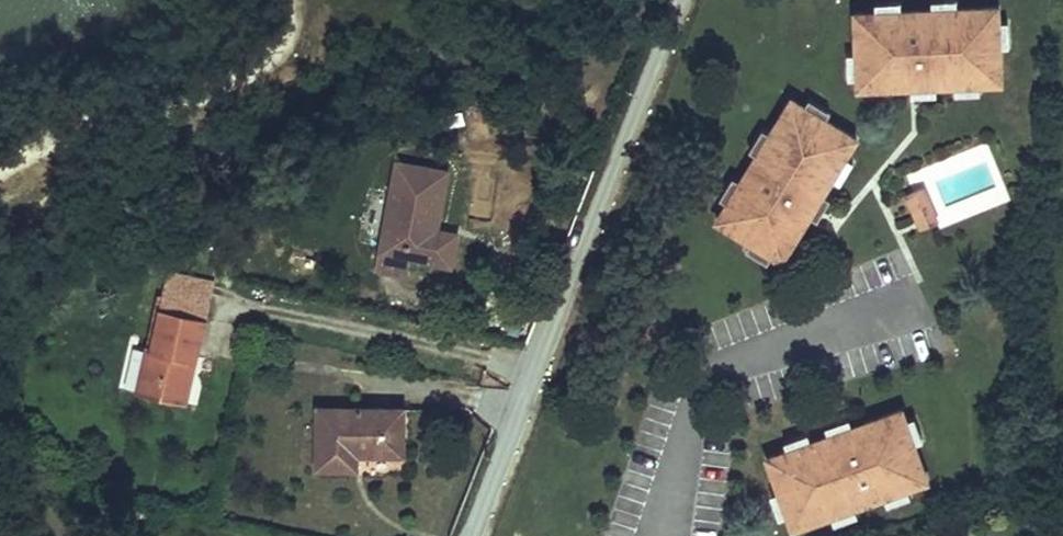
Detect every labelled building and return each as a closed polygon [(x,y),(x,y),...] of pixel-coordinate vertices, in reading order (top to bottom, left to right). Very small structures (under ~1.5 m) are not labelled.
[(929,1),(929,11),(954,10),(954,0),(929,1)] [(896,2),(871,3),(872,13),(897,12),(896,2)] [(923,81),(932,80),(932,86),(936,86),(955,86),(980,85),(1001,84),(1000,48),(999,23),(999,8),(954,10),(929,11),(897,12),(872,13),(856,13),(857,53),(858,78),(858,90),(911,88),(913,88),(913,76),(923,76),(923,81)] [(1009,23),(999,23),(1000,48),(1009,48),(1009,23)] [(857,53),(847,53),(848,78),(858,78),(857,53)] [(936,86),(932,86),(932,80),(923,81),(923,76),(913,76),(913,88),(911,88),(912,97),(936,96),(936,86)] [(980,85),(955,86),(955,95),(980,94),(980,85)] [(809,98),(804,106),(826,120),(831,112),(809,98)] [(810,202),(815,194),(820,197),(822,194),(832,178),(845,157),(856,139),(826,120),(804,106),(792,99),(771,133),(758,154),(741,181),(727,203),(716,220),(750,241),(771,255),(781,261),(809,216),(810,214),(800,208),(806,200),(810,202)] [(749,149),(758,154),(771,133),(763,128),(749,149)] [(845,157),(832,178),(840,184),(853,163),(845,157)] [(451,270),(457,231),(438,228),(448,167),(391,158),(373,274),(407,279),(409,264),(451,270)] [(732,176),(719,197),(727,203),(741,181),(732,176)] [(907,195),(918,221),(933,215),(922,189),(907,195)] [(822,194),(820,197),(815,194),(810,202),(806,200),(800,208),(810,214),(809,216),(817,221),(830,199),(822,194)] [(918,221),(921,228),(936,222),(933,215),(918,221)] [(750,241),(745,250),(766,263),(771,255),(750,241)] [(140,393),(189,404),(215,286),(166,275),(140,393)] [(322,404),(322,463),(361,463),(361,447),(408,447),(407,403),(322,404)] [(842,438),(834,441),(832,435),(828,436),(811,442),(787,451),(767,458),(778,492),(787,516),(792,529),(830,516),(853,508),(883,497),(907,489),(927,482),(913,444),(905,421),(901,410),(852,428),(850,428),(854,439),(844,442),(842,438)] [(913,444),(923,441),(915,417),(905,421),(913,444)] [(828,436),(832,435),(834,441),(842,438),(844,442),(854,439),(850,428),(852,428),(849,419),(825,427),(828,436)] [(787,451),(811,442),(807,433),(784,441),(787,451)] [(887,506),(910,498),(907,489),(883,497),(887,506)] [(778,519),(787,516),(778,492),(770,495),(778,519)] [(857,517),(853,508),(830,516),(833,526),(857,517)]
